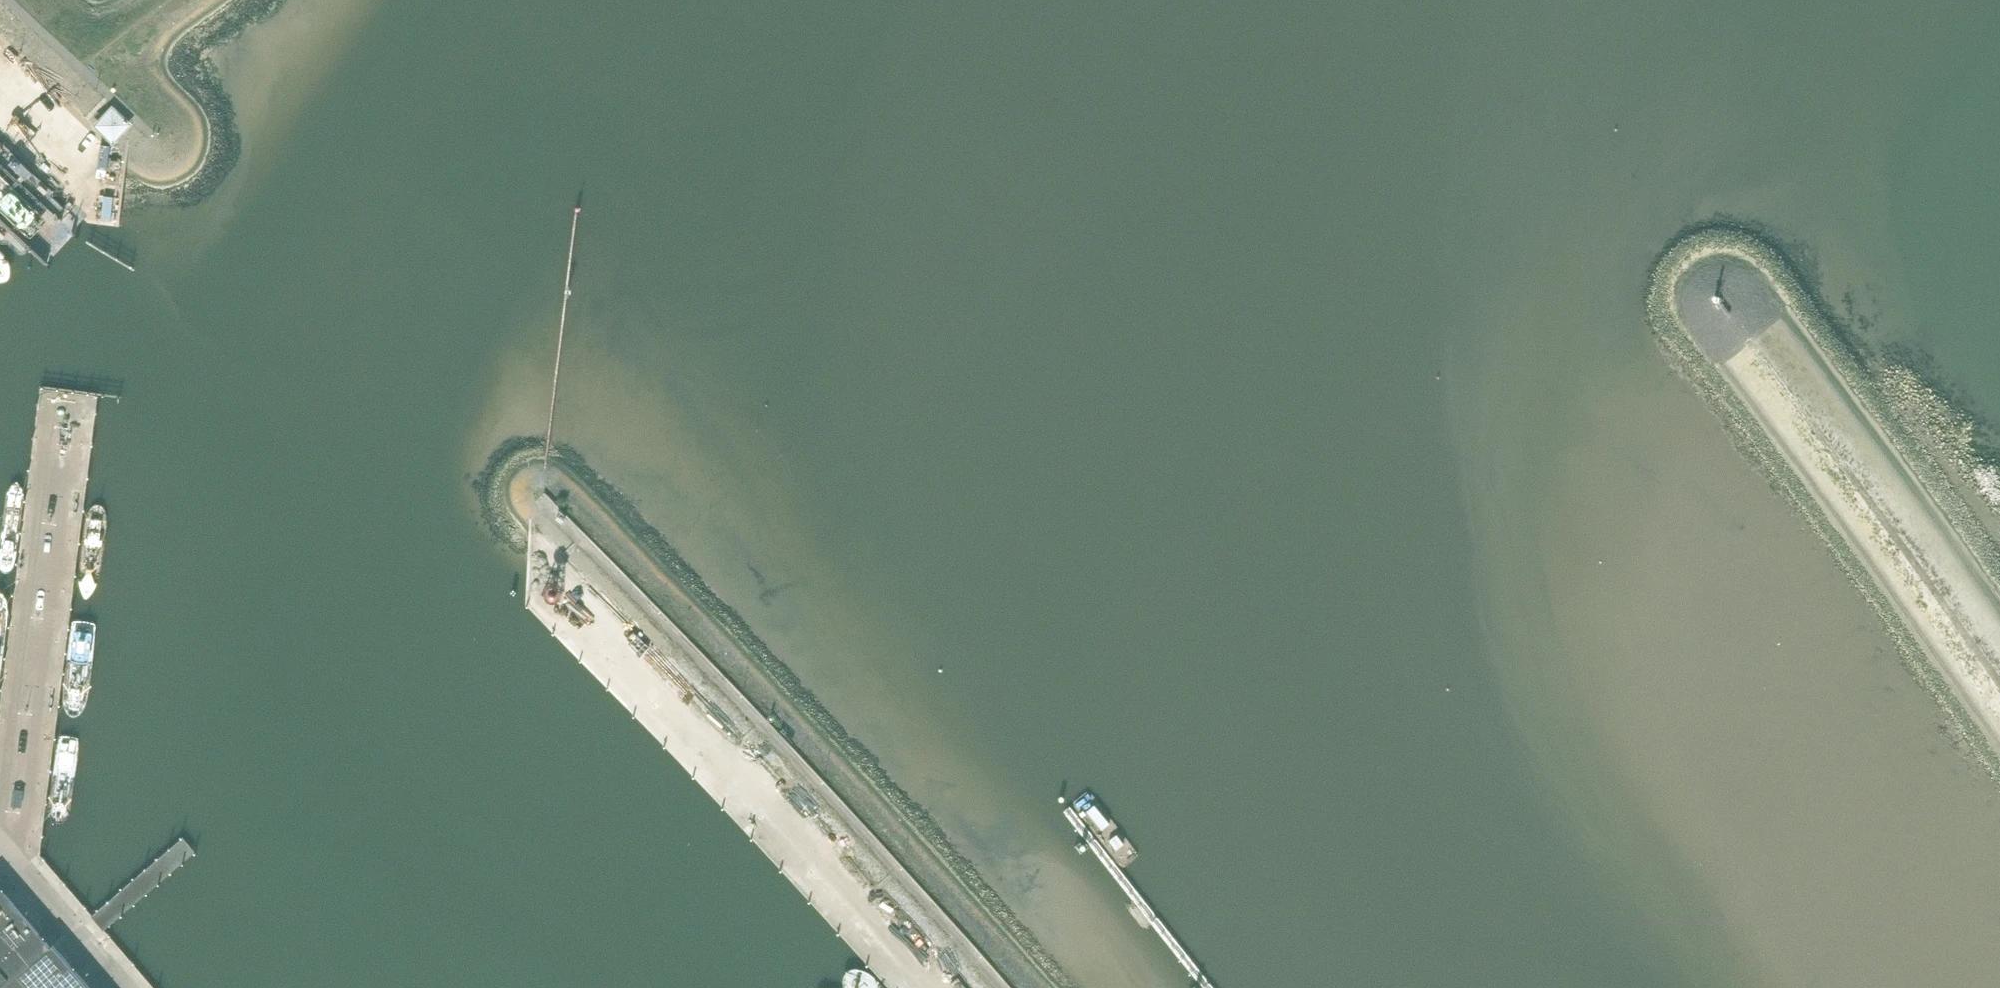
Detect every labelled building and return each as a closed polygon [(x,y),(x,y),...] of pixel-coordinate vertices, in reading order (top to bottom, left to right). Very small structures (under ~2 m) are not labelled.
[(113,109),(98,125),(114,140),(130,124),(113,109)] [(558,585),(555,584),(553,585),(550,586),(549,588),(548,590),(547,592),(547,595),(549,597),(550,599),(552,600),(555,600),(557,600),(560,599),(562,597),(563,595),(563,592),(563,590),(562,588),(560,586),(558,585)] [(54,944),(51,947),(0,887),(0,987),(91,987),(54,944)]
